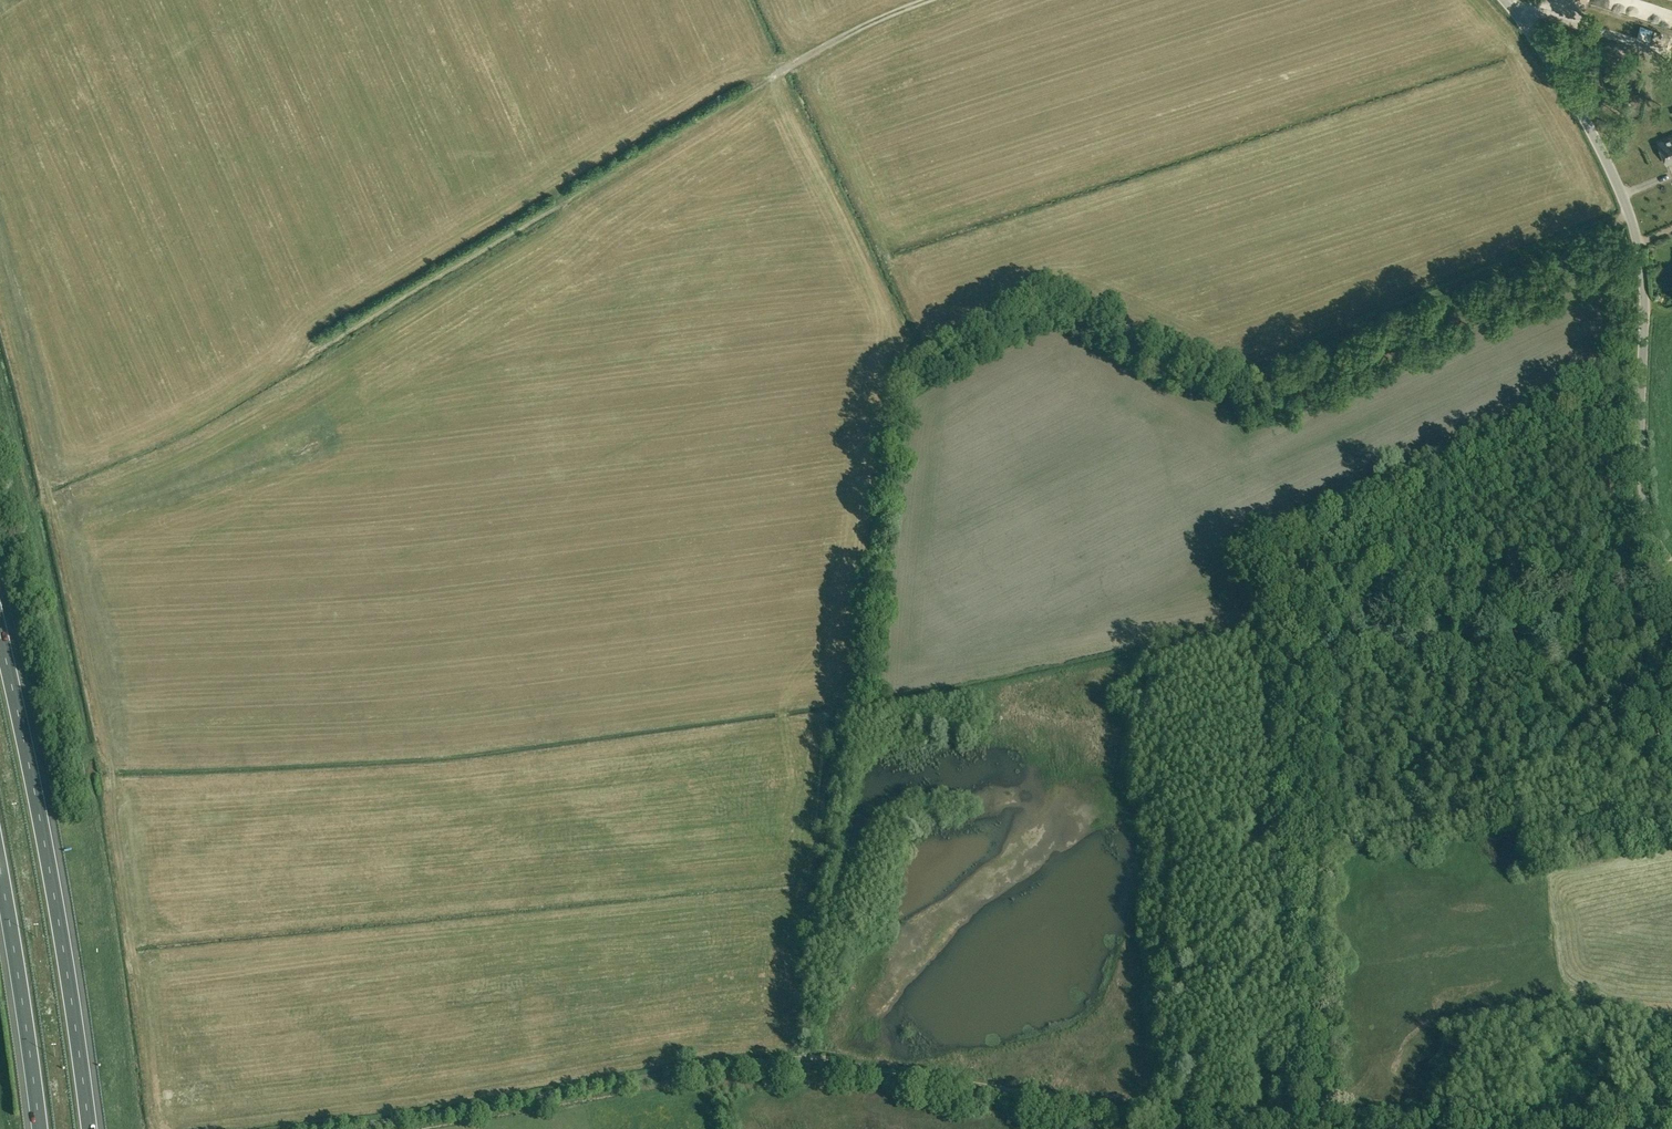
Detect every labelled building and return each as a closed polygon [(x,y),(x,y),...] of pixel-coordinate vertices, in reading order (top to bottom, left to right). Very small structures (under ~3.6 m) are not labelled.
[(1658,142),(1667,164),(1671,162),(1671,136),(1658,142)]
